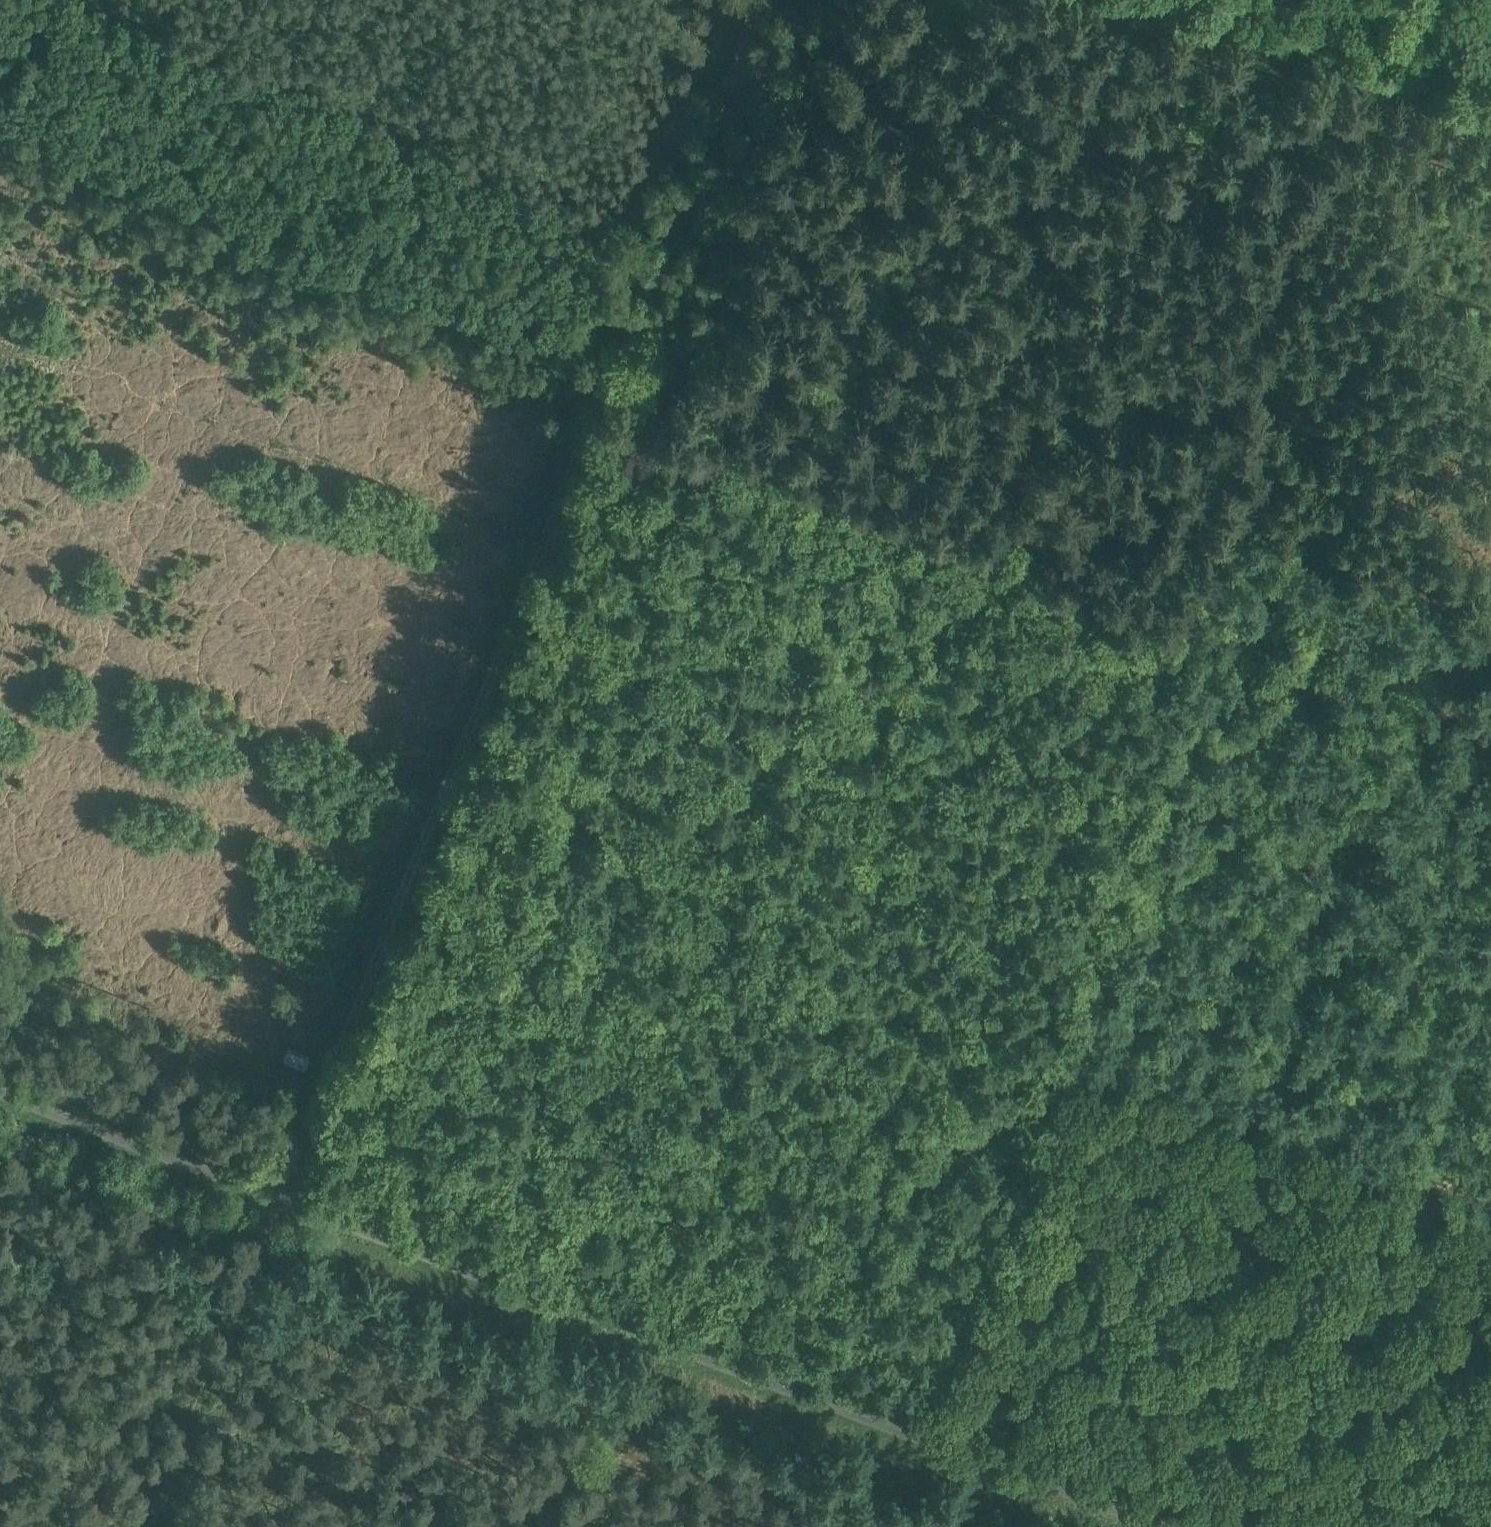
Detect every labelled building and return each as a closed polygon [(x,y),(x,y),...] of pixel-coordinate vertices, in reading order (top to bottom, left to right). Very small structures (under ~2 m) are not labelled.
[(289,1031),(284,1043),(307,1052),(312,1040),(289,1031)]
